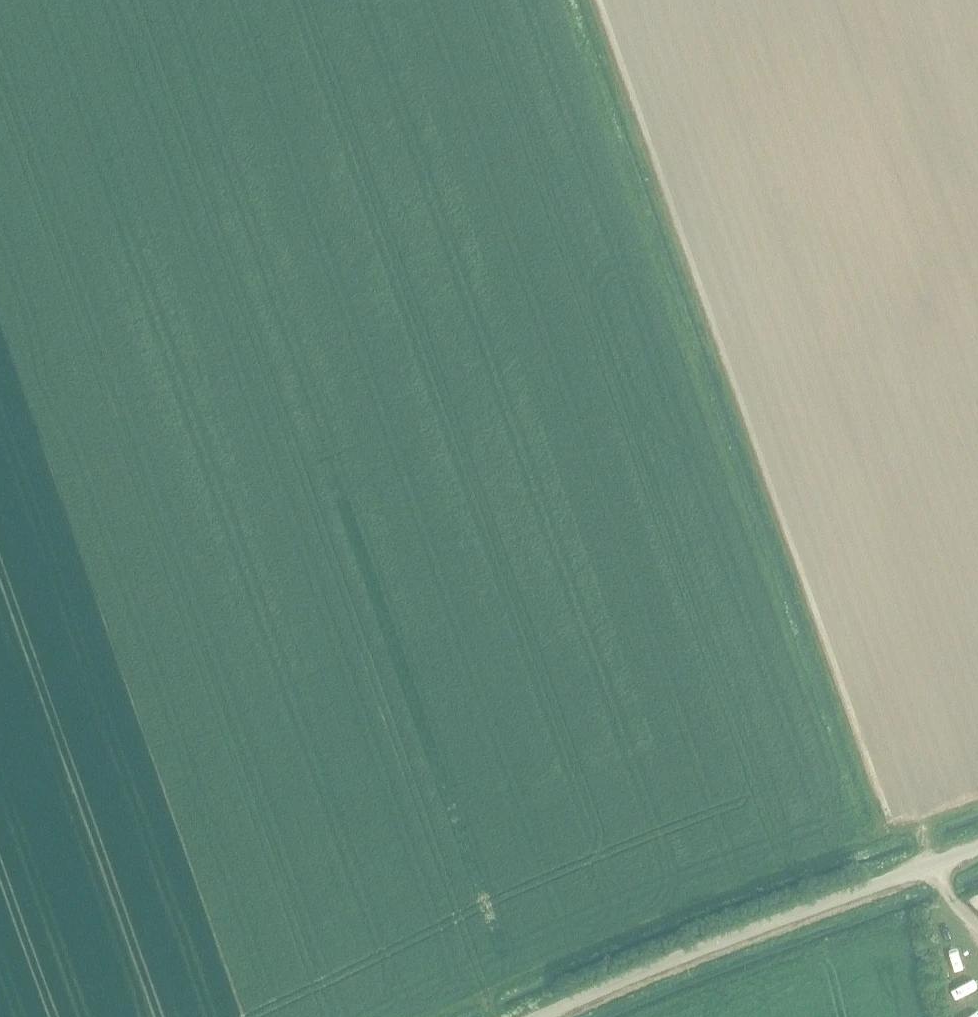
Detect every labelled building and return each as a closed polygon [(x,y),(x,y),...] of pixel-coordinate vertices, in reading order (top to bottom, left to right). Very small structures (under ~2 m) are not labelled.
[(959,919),(960,938),(970,938),(970,919),(959,919)]
